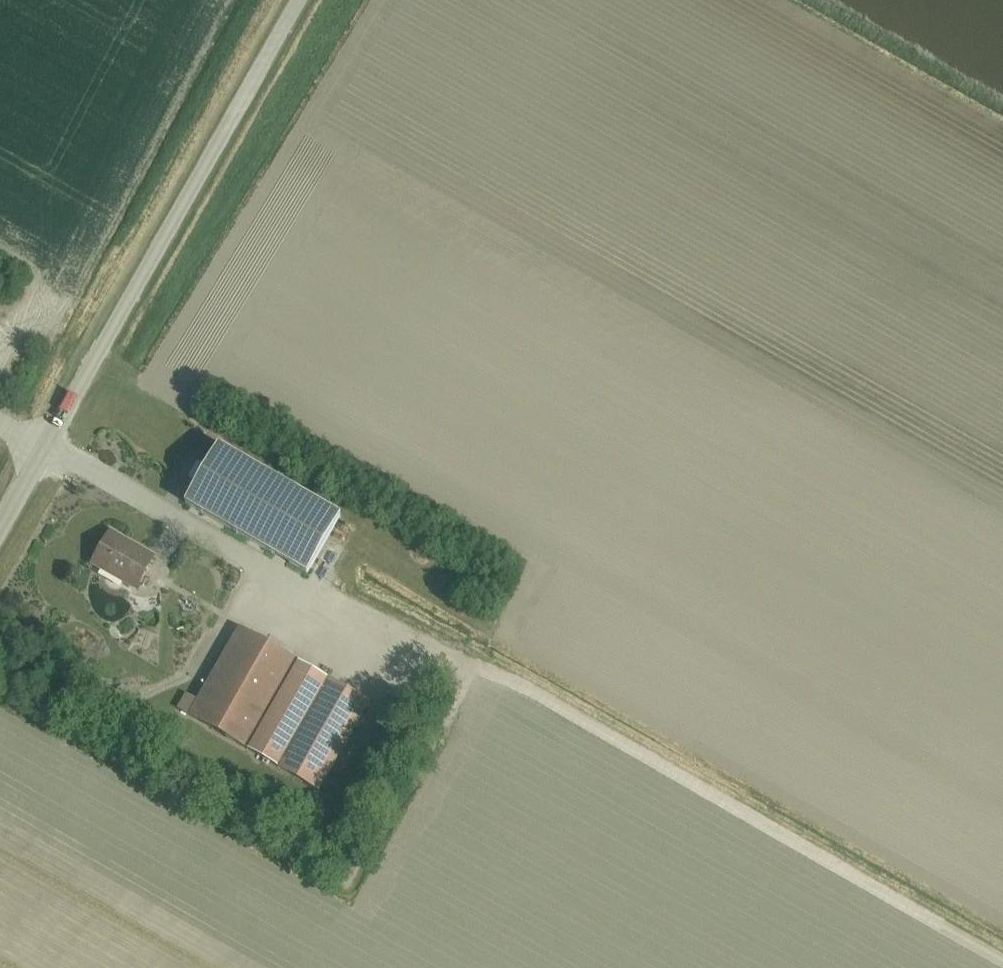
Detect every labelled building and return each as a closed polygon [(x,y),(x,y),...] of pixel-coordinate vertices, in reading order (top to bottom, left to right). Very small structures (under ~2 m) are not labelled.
[(176,505),(301,576),(334,518),(209,446),(176,505)] [(92,564),(135,588),(153,556),(110,531),(92,564)] [(353,832),(397,755),(223,655),(179,733),(353,832)]
